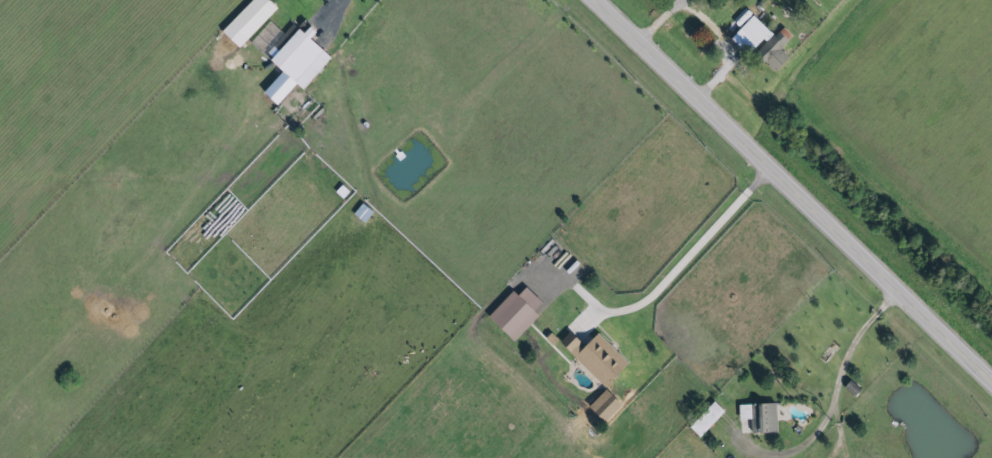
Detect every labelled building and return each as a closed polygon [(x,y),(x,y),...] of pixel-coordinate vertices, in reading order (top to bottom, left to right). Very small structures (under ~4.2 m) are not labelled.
[(265,0),(248,0),(218,32),(235,48),(273,8),(265,0)] [(745,56),(768,34),(750,16),(728,37),(745,56)] [(328,58),(305,38),(310,32),(304,27),(299,32),(290,24),(262,56),(279,70),(259,93),(273,105),(293,83),(300,90),(328,58)] [(786,61),(771,38),(752,50),(767,73),(786,61)] [(350,214),(362,223),(370,211),(359,203),(350,214)] [(484,317),(510,342),(535,316),(530,310),(538,302),(522,287),(514,295),(509,291),(484,317)] [(601,387),(624,362),(593,332),(580,346),(566,333),(555,344),(601,387)] [(697,437),(721,411),(710,401),(686,427),(697,437)] [(738,433),(773,432),(773,404),(737,405),(738,433)]
